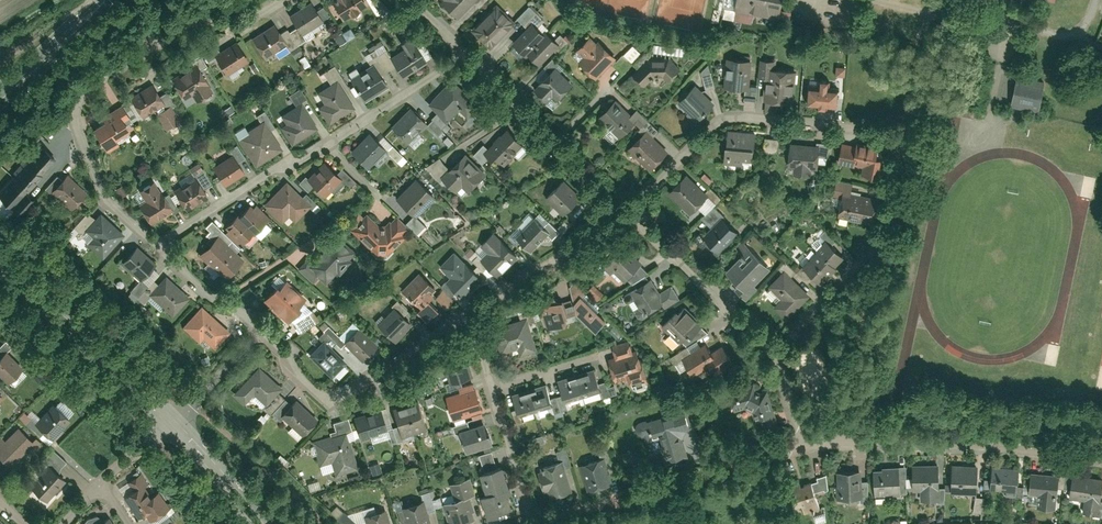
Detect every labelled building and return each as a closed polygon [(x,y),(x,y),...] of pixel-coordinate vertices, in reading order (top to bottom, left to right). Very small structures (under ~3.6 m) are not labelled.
[(343,21),(367,5),(364,0),(333,0),(330,2),(343,21)] [(473,1),(479,6),(485,0),(442,0),(459,17),(473,1)] [(782,0),(735,0),(733,7),(778,16),(782,0)] [(316,9),(310,1),(289,14),(300,33),(328,15),(322,6),(316,9)] [(496,2),(471,29),(489,47),(515,20),(496,2)] [(532,20),(512,41),(527,55),(528,54),(539,64),(559,43),(545,29),(544,31),(532,20)] [(273,22),(252,37),(265,56),(286,41),(273,22)] [(333,35),(337,44),(353,36),(349,27),(333,35)] [(405,46),(390,55),(403,75),(427,60),(410,33),(400,39),(405,46)] [(579,60),(597,77),(616,56),(599,39),(597,41),(590,35),(576,49),(583,55),(579,60)] [(217,46),(204,54),(208,61),(215,57),(225,73),(248,58),(235,39),(219,49),(217,46)] [(362,54),(364,59),(385,50),(380,40),(366,46),(368,51),(362,54)] [(193,64),(171,77),(184,99),(192,94),(196,101),(215,90),(201,67),(207,64),(200,54),(191,60),(193,64)] [(648,56),(632,72),(645,84),(653,75),(662,75),(666,79),(679,66),(669,56),(648,56)] [(727,56),(725,85),(749,87),(751,58),(727,56)] [(766,76),(764,99),(793,102),(797,69),(775,67),(776,59),(760,57),(758,75),(766,76)] [(387,84),(373,62),(350,77),(364,99),(387,84)] [(844,75),(844,66),(834,65),(833,75),(844,75)] [(555,66),(533,88),(546,101),(553,94),(557,98),(572,82),(555,66)] [(1038,110),(1044,79),(1017,74),(1011,104),(1038,110)] [(452,77),(428,102),(448,121),(460,108),(468,116),(480,104),(452,77)] [(354,106),(336,78),(316,90),(323,102),(317,106),(328,122),(354,106)] [(809,83),(807,104),(837,106),(839,86),(830,85),(831,79),(819,78),(819,84),(809,83)] [(152,82),(129,95),(142,117),(155,110),(166,129),(181,120),(172,105),(175,104),(167,90),(159,94),(152,82)] [(695,119),(714,101),(696,82),(677,100),(695,119)] [(317,126),(301,100),(306,97),(299,86),(288,93),(295,104),(280,114),(286,123),(281,126),(292,142),(317,126)] [(631,113),(615,98),(598,116),(619,136),(634,121),(640,126),(648,118),(636,107),(631,113)] [(104,119),(92,126),(107,150),(118,143),(114,137),(129,128),(124,119),(128,116),(121,103),(101,114),(104,119)] [(963,103),(960,113),(971,116),(974,106),(963,103)] [(410,106),(390,126),(407,142),(427,122),(410,106)] [(259,121),(236,135),(253,165),(282,147),(271,128),(274,126),(265,109),(256,115),(259,121)] [(523,141),(507,126),(488,146),(484,142),(473,152),(483,162),(491,153),(502,163),(523,141)] [(648,168),(667,149),(646,128),(627,147),(648,168)] [(726,128),(723,161),(742,162),(743,157),(752,158),(755,131),(726,128)] [(367,131),(350,150),(368,166),(385,147),(367,131)] [(842,139),(838,163),(854,166),(855,163),(863,165),(862,171),(884,175),(888,157),(876,155),(878,144),(857,140),(857,142),(842,139)] [(0,188),(0,202),(15,217),(34,197),(26,190),(43,173),(57,158),(38,141),(12,169),(15,172),(0,188)] [(789,142),(788,165),(796,166),(796,174),(812,174),(812,167),(818,168),(819,143),(789,142)] [(243,171),(232,152),(212,164),(224,182),(243,171)] [(485,172),(465,152),(442,176),(457,190),(463,184),(468,189),(485,172)] [(304,174),(298,181),(308,189),(313,183),(325,194),(330,188),(334,191),(343,181),(349,186),(355,180),(341,167),(335,172),(322,159),(306,176),(304,174)] [(87,191),(68,171),(49,190),(69,210),(87,191)] [(709,193),(686,171),(667,191),(690,212),(709,193)] [(196,174),(172,188),(185,209),(209,195),(196,174)] [(433,194),(415,176),(396,196),(414,214),(433,194)] [(874,224),(879,196),(851,191),(853,181),(836,177),(833,195),(842,197),(838,216),(874,224)] [(173,209),(153,178),(138,188),(145,199),(139,203),(151,222),(173,209)] [(581,194),(564,178),(545,197),(563,214),(581,194)] [(286,179),(262,203),(281,221),(288,214),(294,220),(310,203),(286,179)] [(269,216),(255,203),(252,205),(249,202),(238,214),(236,212),(225,224),(228,227),(224,232),(236,243),(239,240),(241,242),(253,229),(255,231),(269,216)] [(711,226),(703,235),(719,251),(738,232),(722,216),(724,214),(713,204),(701,217),(711,226)] [(410,228),(395,214),(390,220),(389,218),(385,222),(378,222),(365,211),(362,214),(357,210),(346,222),(351,227),(349,229),(374,253),(388,253),(407,235),(405,232),(410,228)] [(124,232),(101,211),(85,229),(93,236),(87,243),(102,256),(124,232)] [(534,215),(515,234),(531,250),(550,231),(534,215)] [(518,254),(493,230),(480,243),(488,250),(481,257),(498,274),(518,254)] [(217,233),(198,253),(224,278),(243,257),(217,233)] [(353,250),(335,233),(311,260),(306,255),(295,267),(312,281),(317,275),(326,282),(336,272),(338,274),(351,259),(348,256),(353,250)] [(627,236),(600,261),(610,272),(614,268),(624,279),(642,262),(637,257),(642,252),(627,236)] [(844,256),(825,238),(802,264),(822,283),(837,267),(835,265),(844,256)] [(156,261),(137,245),(121,263),(139,280),(156,261)] [(771,267),(748,245),(725,269),(740,283),(736,288),(747,299),(758,287),(754,284),(771,267)] [(483,277),(453,249),(439,264),(450,275),(445,280),(464,297),(483,277)] [(812,293),(784,268),(768,285),(781,297),(773,305),(788,319),(812,293)] [(435,288),(418,271),(401,287),(418,304),(414,308),(424,319),(436,307),(427,299),(432,294),(445,306),(453,297),(440,284),(435,288)] [(191,295),(166,273),(148,293),(172,315),(191,295)] [(282,276),(262,300),(287,321),(307,297),(282,276)] [(680,297),(671,284),(661,291),(650,276),(629,291),(644,313),(661,302),(665,307),(680,297)] [(626,302),(631,301),(629,293),(623,294),(626,302)] [(572,303),(597,327),(606,318),(581,294),(572,303)] [(539,307),(546,329),(570,321),(563,299),(539,307)] [(684,302),(662,325),(682,345),(704,321),(684,302)] [(229,330),(202,304),(181,325),(198,341),(202,337),(212,347),(229,330)] [(411,324),(392,305),(376,322),(395,341),(411,324)] [(537,348),(527,315),(493,325),(501,352),(518,347),(520,354),(537,348)] [(296,330),(305,326),(301,316),(292,320),(296,330)] [(331,376),(346,360),(331,346),(335,342),(339,346),(344,342),(342,340),(327,325),(317,335),(321,340),(307,354),(331,376)] [(362,360),(377,345),(358,325),(342,340),(344,342),(362,360)] [(630,338),(612,344),(615,356),(608,358),(615,380),(629,376),(630,380),(647,375),(639,348),(634,350),(630,338)] [(0,343),(0,376),(6,382),(22,365),(6,350),(10,346),(4,339),(0,343)] [(706,341),(682,356),(695,376),(711,365),(714,369),(732,358),(722,343),(712,350),(706,341)] [(450,381),(473,375),(466,350),(435,359),(440,377),(448,375),(450,381)] [(281,385),(258,364),(231,394),(243,404),(253,393),(265,403),(281,385)] [(602,391),(594,367),(576,373),(583,397),(602,391)] [(583,397),(576,373),(557,379),(565,403),(583,397)] [(754,382),(728,390),(734,409),(744,406),(753,411),(757,427),(778,421),(769,388),(756,391),(754,382)] [(553,405),(547,383),(529,388),(536,410),(553,405)] [(475,386),(445,395),(452,420),(483,411),(475,386)] [(536,410),(529,388),(512,393),(519,415),(536,410)] [(316,417),(295,397),(279,414),(301,434),(316,417)] [(428,426),(420,400),(405,404),(413,431),(428,426)] [(69,418),(53,403),(34,422),(51,438),(69,418)] [(413,431),(405,404),(390,409),(398,435),(413,431)] [(381,408),(353,417),(360,439),(370,436),(370,433),(388,427),(381,408)] [(691,428),(685,408),(639,422),(645,438),(661,433),(668,458),(688,453),(683,436),(686,430),(691,428)] [(329,436),(311,441),(318,466),(331,462),(335,475),(359,467),(351,439),(355,438),(348,417),(333,422),(335,430),(328,432),(329,436)] [(492,443),(485,422),(460,431),(467,451),(492,443)] [(0,438),(0,458),(10,468),(28,450),(32,454),(42,443),(34,435),(30,438),(17,426),(4,440),(1,437),(0,438)] [(572,489),(566,466),(571,465),(566,447),(556,450),(559,459),(541,464),(543,469),(539,470),(547,497),(572,489)] [(600,457),(580,463),(588,490),(613,482),(608,466),(613,465),(608,448),(598,451),(600,457)] [(492,450),(479,454),(484,469),(480,471),(486,491),(481,493),(488,515),(513,507),(508,493),(512,491),(503,463),(497,465),(492,450)] [(46,467),(29,485),(44,500),(64,479),(56,471),(64,462),(52,451),(41,462),(46,467)] [(939,462),(913,462),(913,488),(921,488),(921,499),(937,498),(937,502),(945,502),(945,486),(939,486),(939,462)] [(952,463),(951,491),(976,492),(978,464),(952,463)] [(990,488),(1016,491),(1018,467),(992,464),(990,488)] [(874,468),(875,494),(907,493),(906,465),(882,466),(882,468),(874,468)] [(836,498),(862,497),(861,469),(835,470),(836,498)] [(1031,471),(1029,493),(1038,494),(1037,506),(1057,507),(1059,473),(1031,471)] [(168,506),(158,490),(151,494),(145,486),(150,483),(143,472),(128,482),(132,490),(124,495),(137,517),(145,512),(149,518),(168,506)] [(1073,472),(1070,496),(1085,498),(1083,512),(1101,515),(1101,500),(1100,500),(1101,486),(1101,477),(1073,472)] [(470,476),(450,483),(455,498),(444,501),(451,523),(454,523),(477,517),(470,495),(476,493),(470,476)] [(819,507),(811,480),(791,485),(799,513),(819,507)] [(981,511),(984,497),(974,495),(971,510),(981,511)] [(424,498),(399,506),(405,523),(432,523),(424,498)] [(385,507),(363,513),(366,523),(391,523),(385,507)] [(109,516),(96,523),(114,523),(109,516)]
